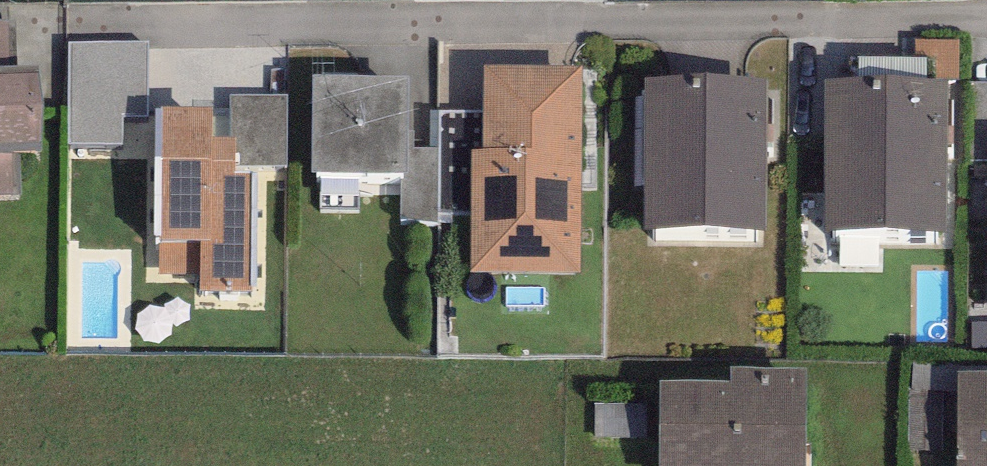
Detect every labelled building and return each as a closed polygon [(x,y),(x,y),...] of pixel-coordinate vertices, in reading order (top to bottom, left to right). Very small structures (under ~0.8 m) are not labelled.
[(10,67),(7,18),(0,18),(0,68),(10,67)] [(947,79),(959,79),(959,39),(916,39),(916,57),(928,57),(928,79),(947,79)] [(148,42),(69,42),(69,143),(123,144),(123,116),(148,116),(148,42)] [(858,80),(928,79),(928,57),(916,57),(857,58),(858,80)] [(582,66),(484,65),(484,112),(484,149),(472,150),(471,214),(471,271),(581,273),(582,66)] [(16,194),(14,151),(42,150),(37,72),(0,74),(0,195),(16,194)] [(409,76),(313,74),(312,172),(401,172),(408,172),(409,130),(409,76)] [(765,78),(644,78),(644,229),(767,228),(765,78)] [(858,80),(825,79),(825,230),(946,231),(947,79),(928,79),(858,80)] [(986,160),(986,82),(968,82),(969,160),(986,160)] [(235,164),(286,166),(286,95),(230,95),(232,137),(235,137),(235,164)] [(213,107),(162,107),(163,243),(158,243),(158,274),(201,275),(201,291),(250,291),(250,173),(235,172),(235,164),(235,137),(232,137),(213,137),(213,107)] [(438,214),(471,214),(472,150),(484,149),(484,112),(439,111),(438,147),(438,214)] [(401,172),(401,220),(437,222),(438,214),(438,147),(414,147),(415,130),(409,130),(408,172),(401,172)] [(660,380),(659,403),(659,436),(660,465),(806,465),(808,368),(730,366),(731,381),(660,380)] [(958,371),(958,465),(986,465),(986,372),(958,371)] [(943,452),(944,390),(908,390),(908,451),(943,452)] [(659,403),(595,404),(595,436),(659,436),(659,403)]
